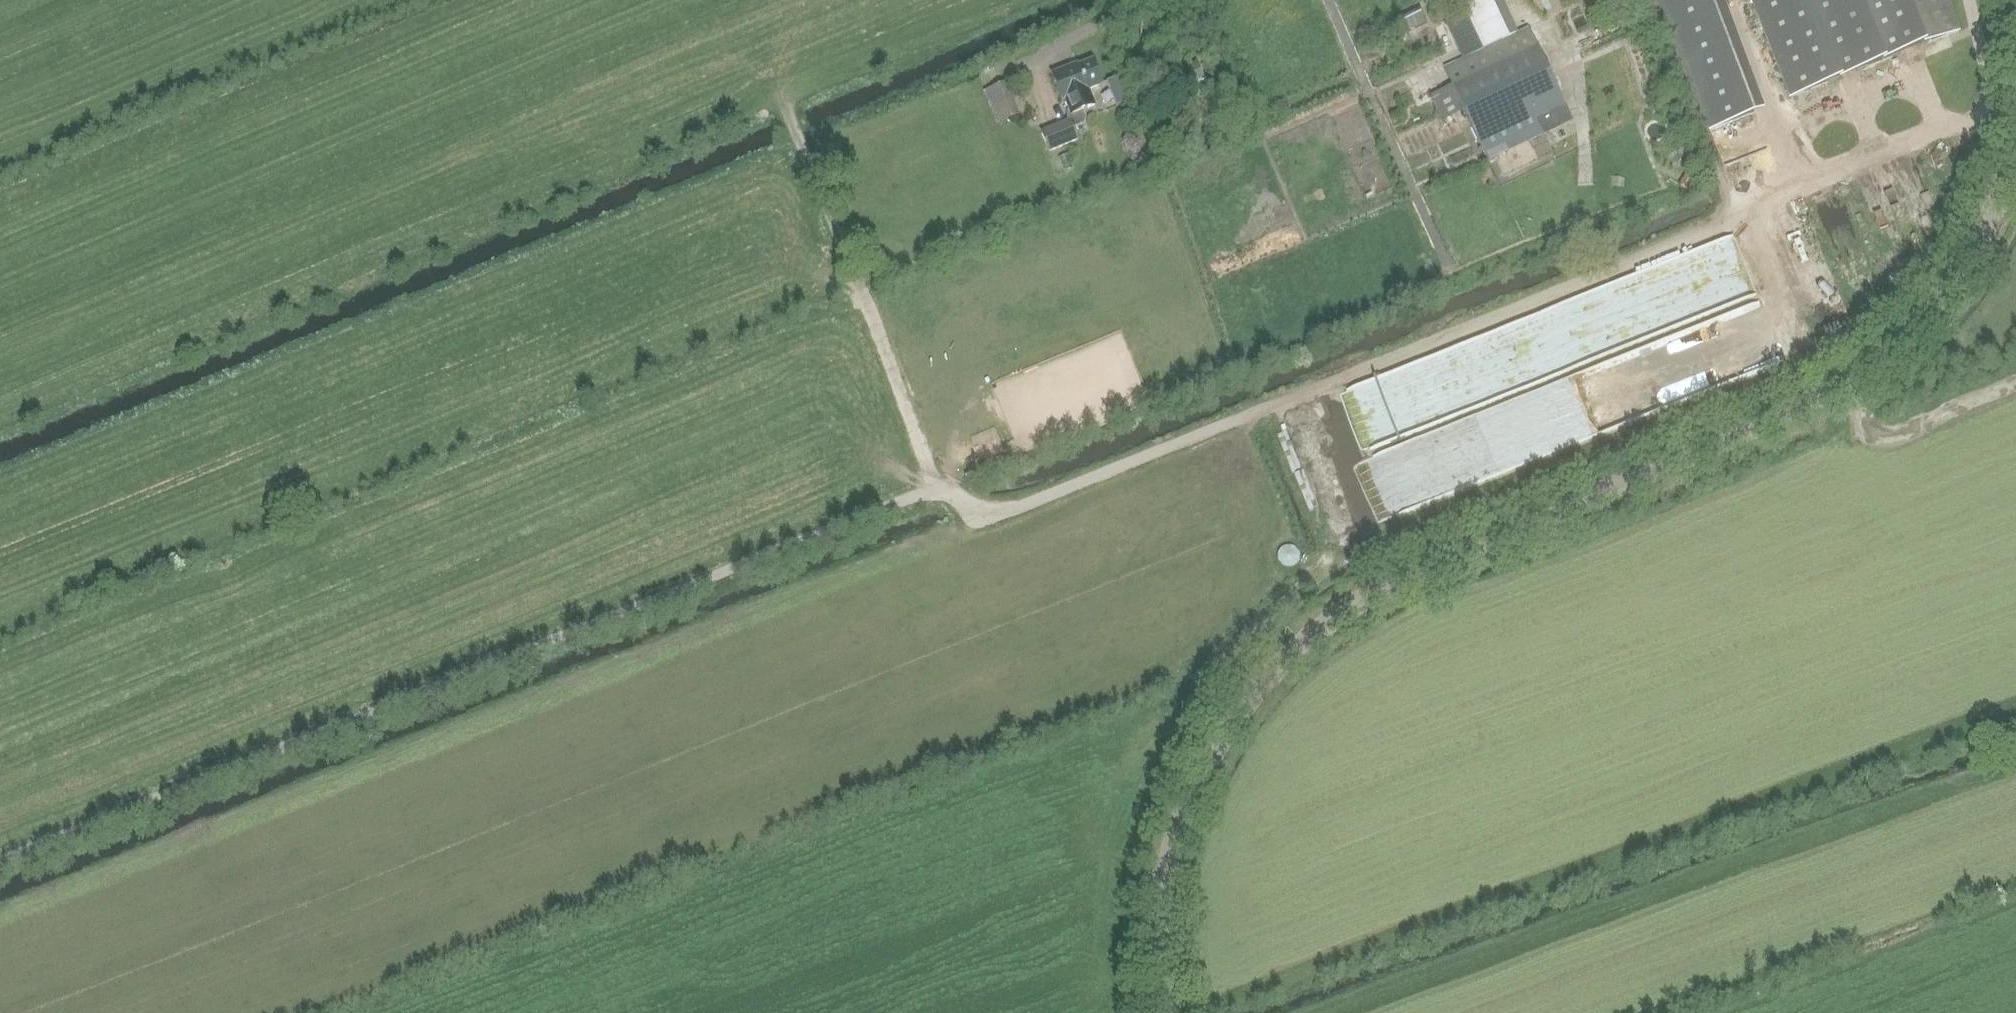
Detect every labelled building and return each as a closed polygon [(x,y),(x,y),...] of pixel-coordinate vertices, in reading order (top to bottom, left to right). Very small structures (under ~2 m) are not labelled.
[(1711,0),(1661,0),(1710,130),(1754,114),(1711,0)] [(1794,97),(1959,32),(1946,0),(1755,0),(1794,97)] [(1463,8),(1443,17),(1460,52),(1480,43),(1463,8)] [(1427,23),(1422,11),(1403,20),(1408,32),(1427,23)] [(1464,61),(1446,69),(1489,160),(1543,134),(1538,122),(1566,109),(1529,30),(1516,36),(1484,51),(1464,61)] [(1072,113),(1087,107),(1096,104),(1091,91),(1103,87),(1092,61),(1072,69),(1071,67),(1052,75),(1063,103),(1067,101),(1072,113)] [(1121,73),(1107,79),(1118,105),(1131,100),(1121,73)] [(1005,83),(993,88),(984,92),(997,122),(1017,114),(1005,83)] [(1050,152),(1079,140),(1071,120),(1041,133),(1050,152)] [(1689,169),(1678,186),(1687,192),(1698,175),(1689,169)]
